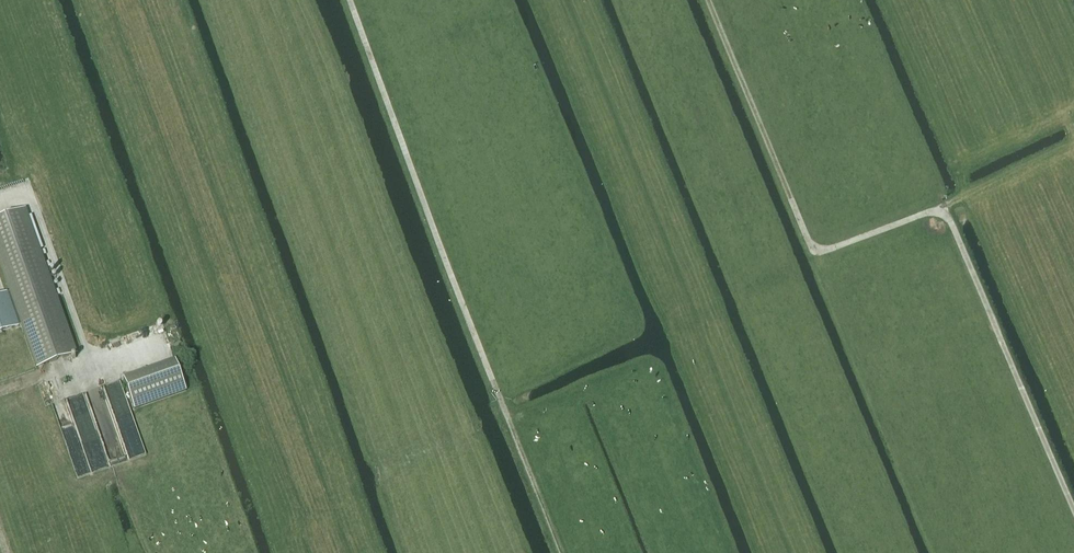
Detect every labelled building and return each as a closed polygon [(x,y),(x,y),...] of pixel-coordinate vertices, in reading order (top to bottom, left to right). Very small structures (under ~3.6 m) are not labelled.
[(38,367),(75,354),(23,209),(0,217),(0,259),(38,367)] [(18,326),(6,293),(0,295),(0,332),(18,326)] [(123,379),(134,410),(186,391),(174,360),(123,379)]
